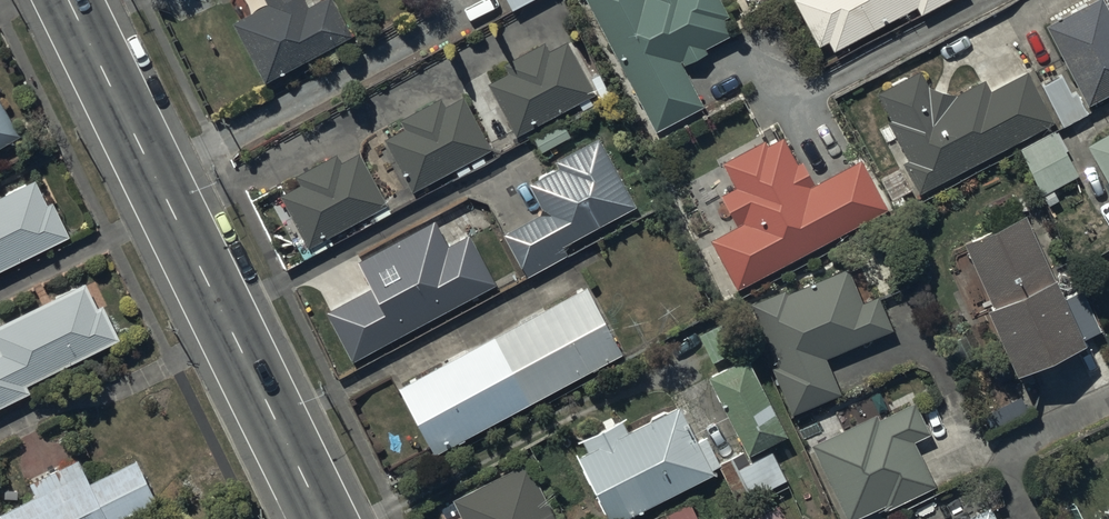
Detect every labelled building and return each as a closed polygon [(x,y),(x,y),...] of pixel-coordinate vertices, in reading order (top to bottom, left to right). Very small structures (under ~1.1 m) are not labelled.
[(231,23),(264,84),(353,36),(333,0),(320,0),(308,7),(304,0),(264,0),(266,5),(231,23)] [(511,12),(532,0),(505,0),(511,12)] [(653,133),(703,106),(682,66),(706,54),(704,50),(732,35),(724,20),(727,18),(718,0),(583,0),(653,133)] [(817,48),(821,46),(824,51),(830,48),(832,52),(914,8),(918,16),(948,0),(791,0),(817,48)] [(1044,26),(1085,107),(1108,94),(1108,17),(1100,0),(1095,0),(1044,26)] [(507,74),(487,84),(515,137),(594,94),(565,41),(547,51),(543,44),(502,66),(507,74)] [(917,194),(1051,121),(1028,73),(988,92),(982,80),(950,96),(928,88),(919,71),(874,95),(888,121),(885,122),(907,161),(901,164),(917,194)] [(1061,73),(1039,85),(1061,127),(1083,115),(1061,73)] [(403,129),(383,140),(411,193),(455,170),(458,178),(471,171),(467,164),(470,163),(474,170),(486,163),(482,156),(491,151),(463,98),(445,107),(441,99),(399,122),(403,129)] [(20,137),(0,103),(0,149),(20,137)] [(562,121),(531,138),(540,153),(570,136),(562,121)] [(1076,175),(1052,131),(1016,151),(1040,195),(1076,175)] [(1085,146),(1108,190),(1108,133),(1085,146)] [(540,214),(502,235),(520,268),(521,267),(527,277),(567,255),(562,247),(634,208),(599,137),(555,162),(558,168),(527,184),(540,207),(540,214)] [(735,226),(708,241),(735,291),(886,209),(859,160),(813,185),(799,161),(795,163),(780,137),(766,145),(763,140),(720,164),(734,188),(719,196),(735,226)] [(299,185),(280,195),(309,248),(387,204),(358,152),(341,162),(337,153),(294,177),(299,185)] [(70,238),(54,206),(56,200),(44,176),(0,197),(0,272),(70,238)] [(1023,216),(962,244),(990,308),(982,311),(1011,376),(1081,346),(1079,340),(1100,331),(1082,291),(1061,301),(1023,216)] [(371,289),(325,313),(352,363),(497,284),(470,234),(448,246),(434,221),(357,263),(371,289)] [(775,368),(770,370),(789,416),(839,394),(824,359),(890,331),(875,296),(861,303),(845,268),(785,294),(783,290),(748,305),(766,347),(758,350),(765,366),(773,363),(775,368)] [(31,394),(27,386),(51,374),(54,381),(70,373),(68,367),(120,341),(103,307),(106,306),(95,282),(86,286),(85,283),(0,325),(0,410),(31,394)] [(586,286),(397,389),(434,456),(623,355),(586,286)] [(744,358),(703,378),(745,457),(786,435),(744,358)] [(993,427),(1026,410),(1019,397),(986,414),(993,427)] [(809,445),(844,518),(857,518),(881,507),(883,512),(934,487),(913,442),(929,434),(914,403),(876,421),(873,414),(809,445)] [(574,458),(604,518),(626,518),(711,474),(709,471),(718,467),(702,437),(694,442),(676,407),(631,430),(624,416),(579,440),(585,452),(574,458)] [(770,451),(734,469),(749,500),(786,481),(770,451)] [(0,514),(0,518),(124,518),(158,502),(136,459),(89,483),(77,459),(28,484),(35,497),(0,514)] [(458,518),(554,518),(526,462),(451,499),(461,518),(458,518)] [(987,507),(974,513),(968,502),(967,502),(960,488),(937,500),(946,518),(993,518),(987,507)] [(656,518),(697,518),(690,503),(656,518)] [(748,518),(784,518),(777,505),(748,518)]
